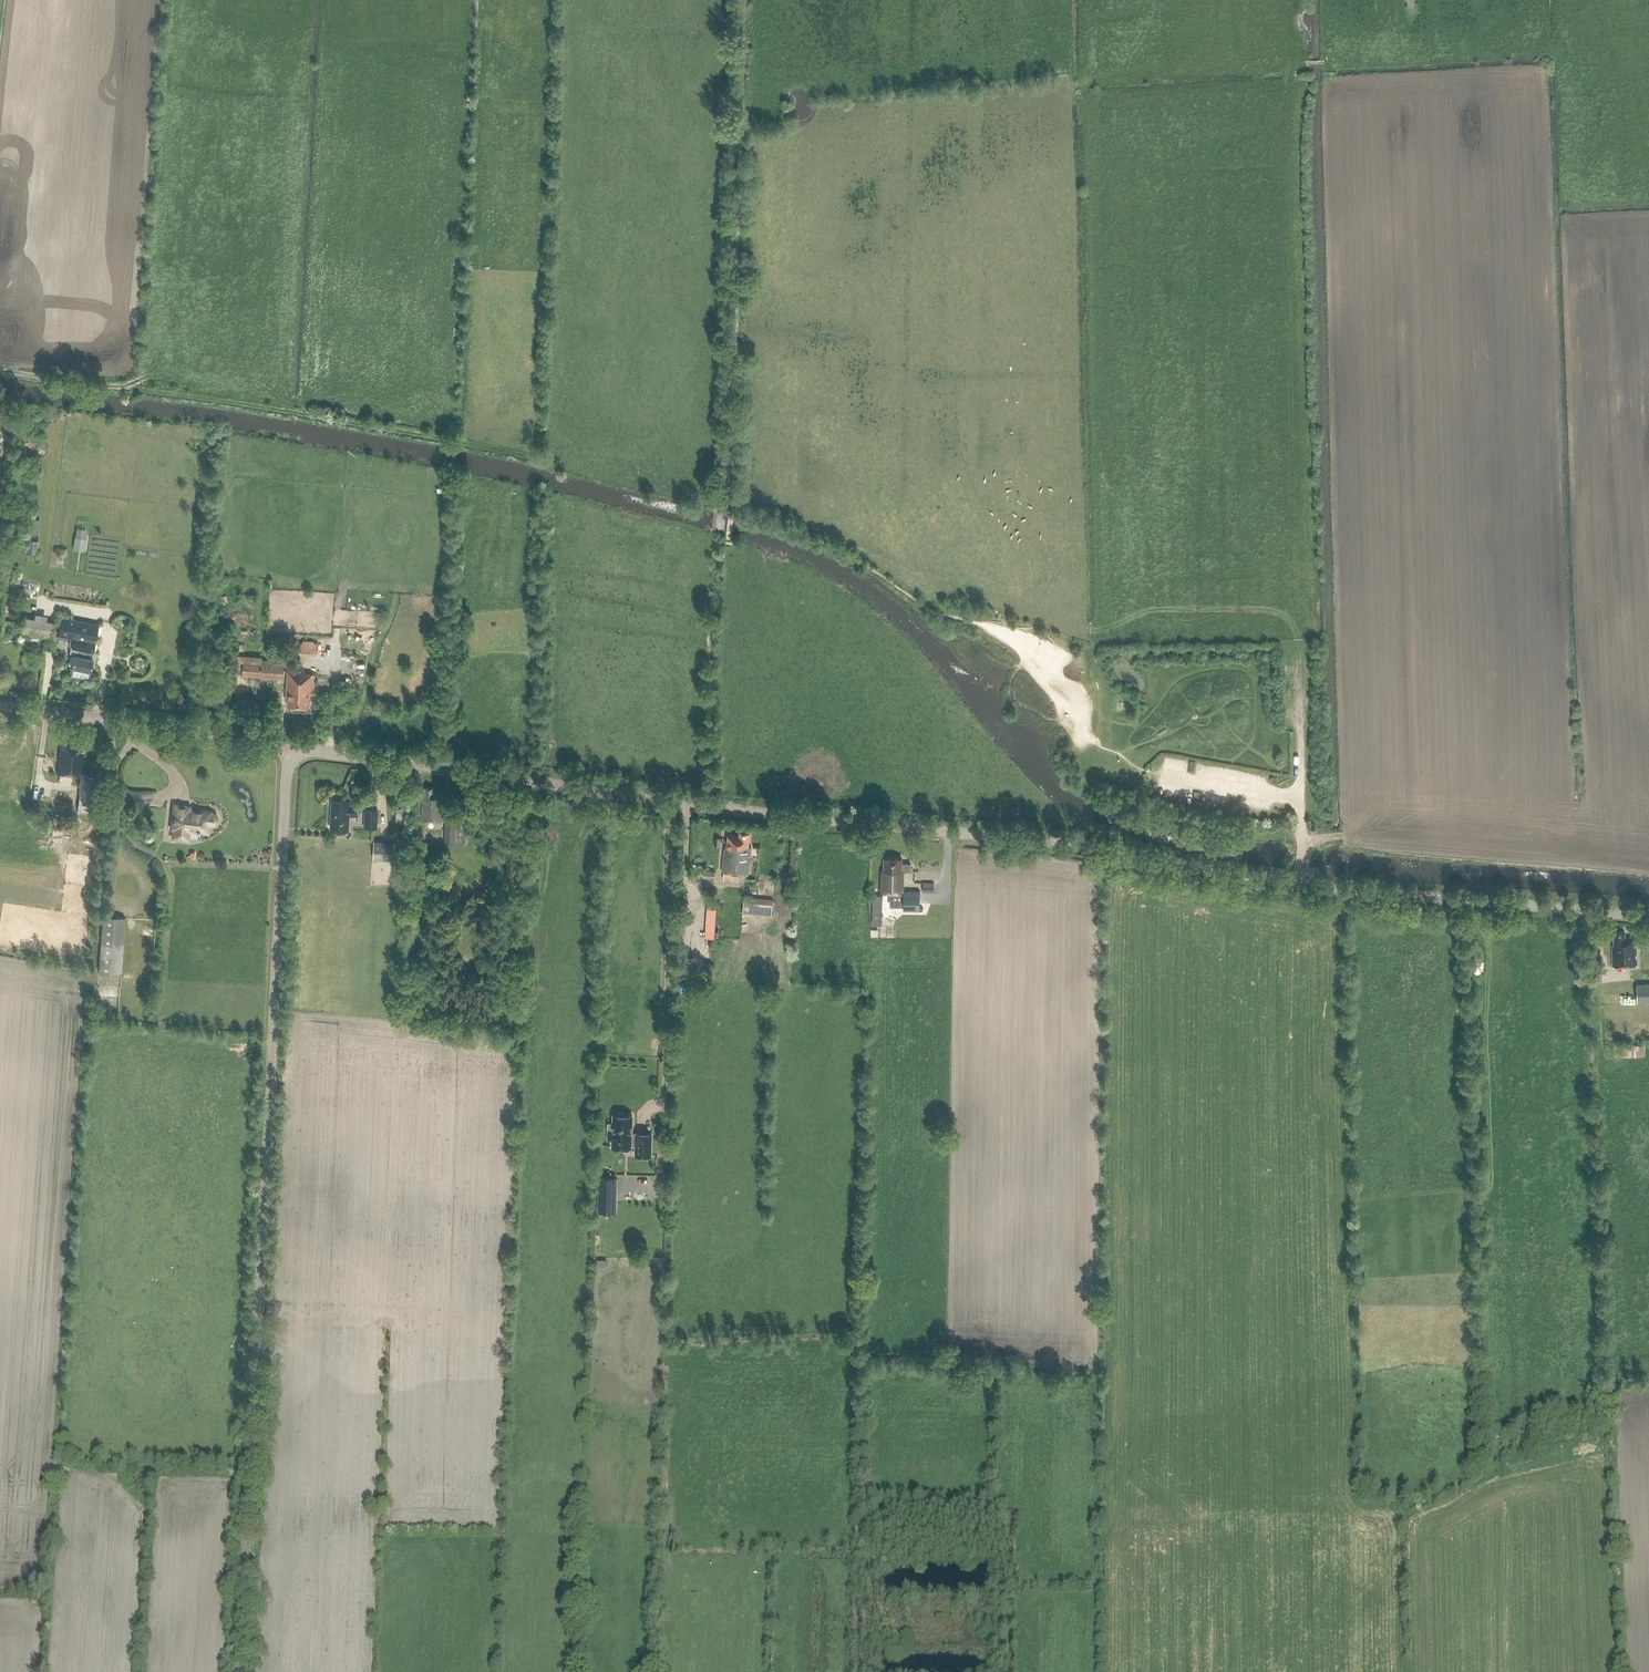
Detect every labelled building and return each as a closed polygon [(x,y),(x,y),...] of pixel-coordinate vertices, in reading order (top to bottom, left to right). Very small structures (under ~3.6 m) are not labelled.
[(86,538),(75,537),(73,547),(85,549),(86,538)] [(26,553),(37,554),(40,540),(28,539),(26,553)] [(67,549),(59,548),(58,556),(66,557),(67,549)] [(53,636),(56,622),(23,617),(21,631),(53,636)] [(58,635),(74,639),(72,648),(72,650),(73,652),(75,652),(71,667),(90,671),(92,658),(91,658),(92,653),(93,653),(94,643),(95,633),(97,625),(64,619),(61,618),(58,635)] [(58,637),(47,635),(45,648),(56,650),(58,637)] [(299,641),(298,653),(317,653),(318,642),(299,641)] [(237,668),(243,669),(243,676),(260,677),(260,678),(282,680),(283,662),(262,660),(262,656),(238,655),(237,668)] [(304,672),(287,671),(285,699),(287,699),(287,706),(310,707),(311,696),(313,697),(314,675),(312,675),(312,674),(304,674),(304,672)] [(96,813),(98,796),(99,775),(82,773),(84,752),(81,752),(83,740),(74,739),(73,744),(61,742),(60,749),(59,749),(57,773),(80,776),(79,794),(77,811),(96,813)] [(445,800),(445,793),(434,792),(434,788),(425,787),(425,793),(422,793),(421,820),(442,821),(442,800),(445,800)] [(356,815),(357,805),(350,804),(350,801),(332,800),(331,829),(348,830),(349,815),(356,815)] [(215,815),(212,813),(210,813),(210,812),(201,811),(201,812),(189,811),(189,807),(174,805),(172,828),(174,828),(173,837),(188,839),(189,830),(208,832),(209,824),(211,824),(214,823),(216,821),(216,817),(215,815)] [(407,808),(396,807),(396,823),(406,823),(407,808)] [(378,810),(365,809),(364,828),(377,829),(378,810)] [(465,843),(465,821),(444,821),(444,842),(465,843)] [(72,834),(90,839),(91,832),(74,828),(72,834)] [(143,839),(145,842),(149,842),(152,842),(154,839),(155,836),(153,833),(151,831),(147,830),(144,832),(143,835),(143,839)] [(749,874),(751,847),(748,847),(749,833),(739,832),(739,836),(727,836),(726,847),(725,847),(725,852),(723,852),(721,872),(749,874)] [(407,839),(397,838),(396,852),(406,852),(407,839)] [(395,841),(374,840),(373,859),(394,860),(395,841)] [(920,891),(918,891),(903,890),(903,872),(910,872),(911,864),(902,864),(902,858),(883,858),(883,871),(881,871),(881,892),(890,892),(890,902),(903,902),(903,910),(917,910),(920,910),(920,891)] [(703,870),(702,878),(714,879),(715,871),(703,870)] [(934,883),(923,882),(922,892),(933,893),(934,883)] [(882,895),(873,895),(872,928),(881,928),(882,895)] [(773,899),(744,897),(743,913),(771,915),(773,899)] [(716,937),(716,907),(706,907),(706,937),(716,937)] [(121,975),(125,917),(103,916),(98,973),(121,975)] [(1612,966),(1636,966),(1635,946),(1636,946),(1635,938),(1624,938),(1624,932),(1613,932),(1614,945),(1612,945),(1612,966)] [(1636,984),(1637,1002),(1648,1002),(1648,984),(1636,984)] [(1646,1055),(1645,1043),(1634,1044),(1635,1055),(1646,1055)] [(615,1115),(613,1115),(613,1131),(610,1131),(608,1134),(608,1137),(610,1139),(612,1140),(612,1147),(631,1147),(631,1146),(636,1146),(635,1155),(651,1155),(651,1133),(636,1133),(636,1135),(631,1134),(632,1116),(626,1116),(624,1113),(618,1113),(615,1115)] [(617,1178),(599,1178),(598,1211),(616,1211),(617,1178)]
